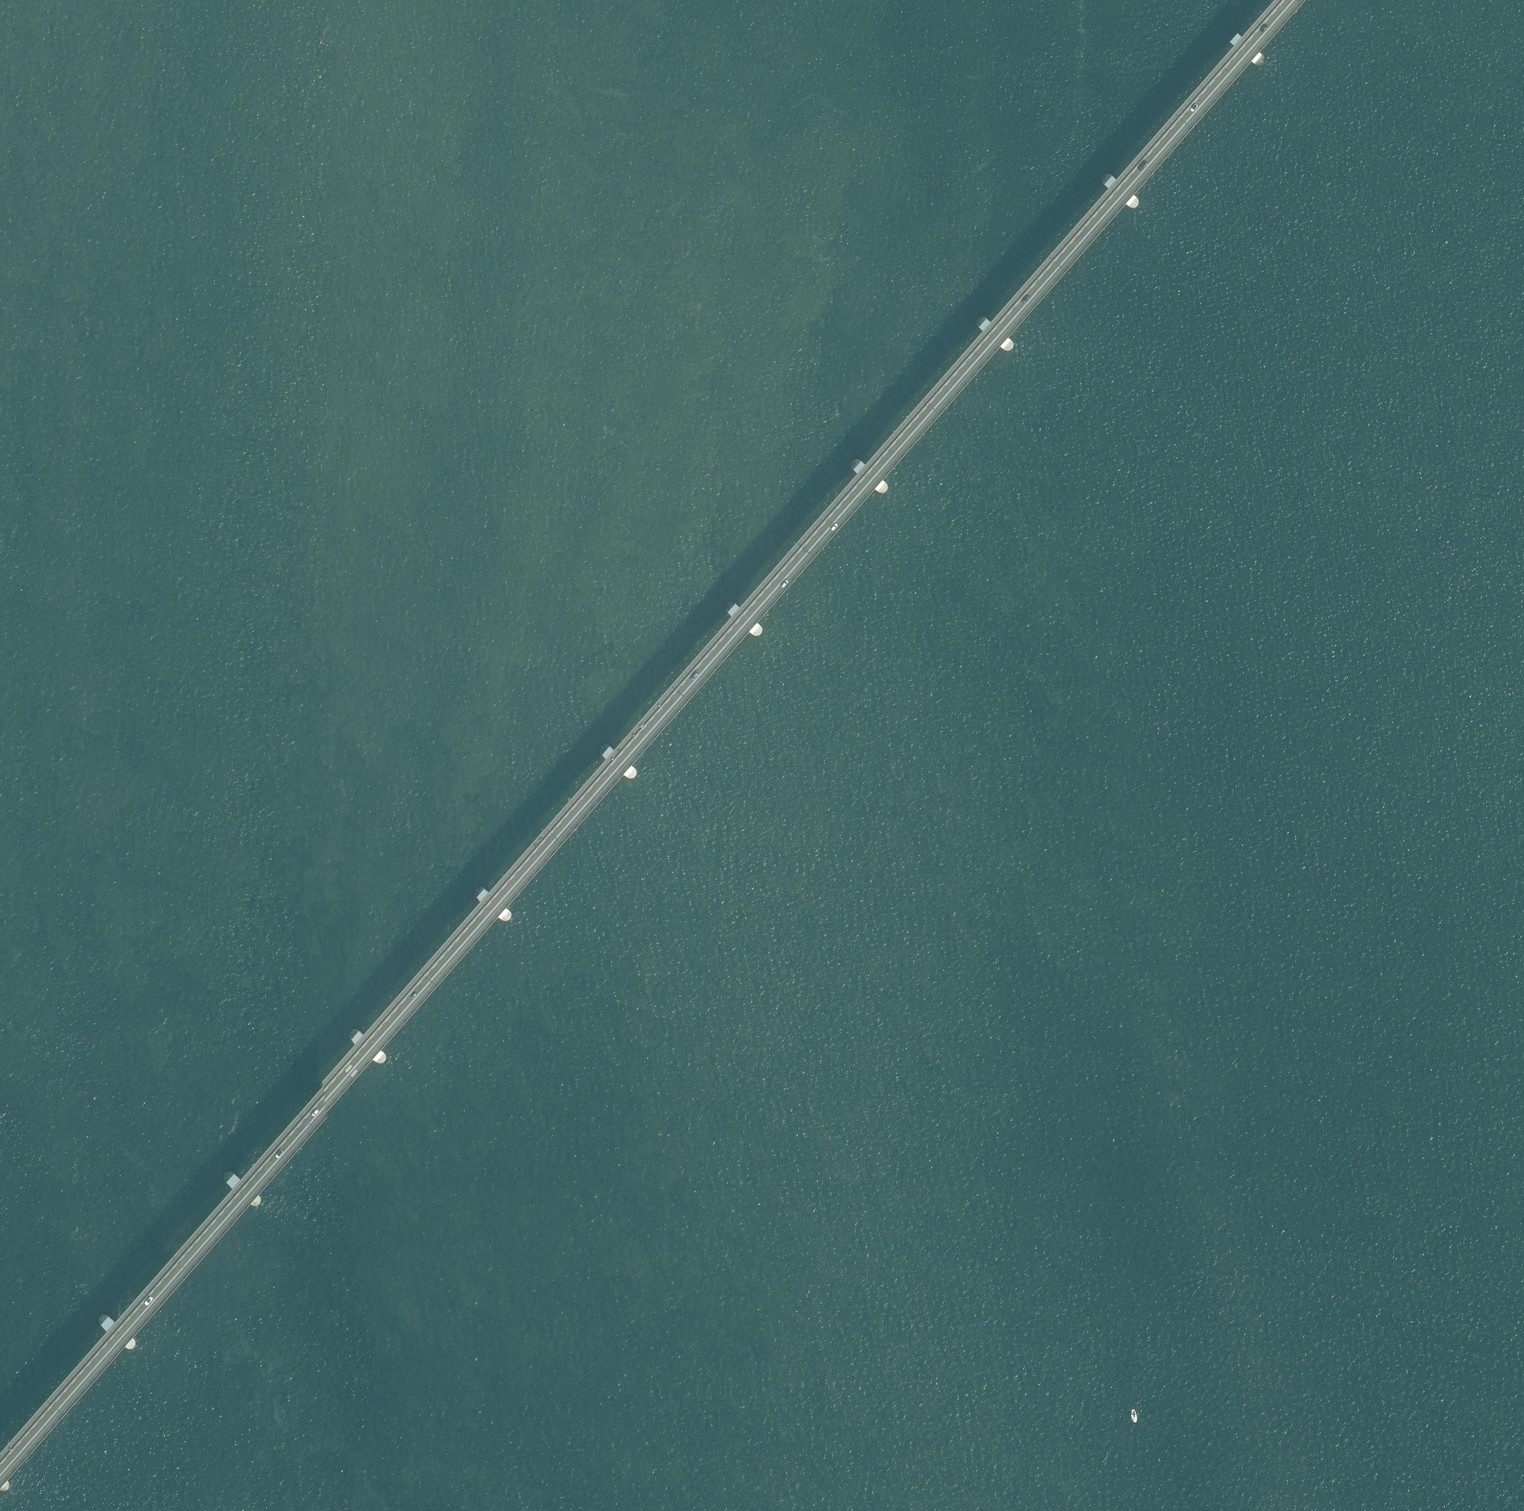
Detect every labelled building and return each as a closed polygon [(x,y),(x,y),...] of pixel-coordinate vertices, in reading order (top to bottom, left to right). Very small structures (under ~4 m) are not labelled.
[(0,1471),(0,1488),(2,1490),(4,1491),(7,1491),(9,1491),(11,1489),(12,1487),(12,1485),(12,1483),(10,1481),(0,1471)]
